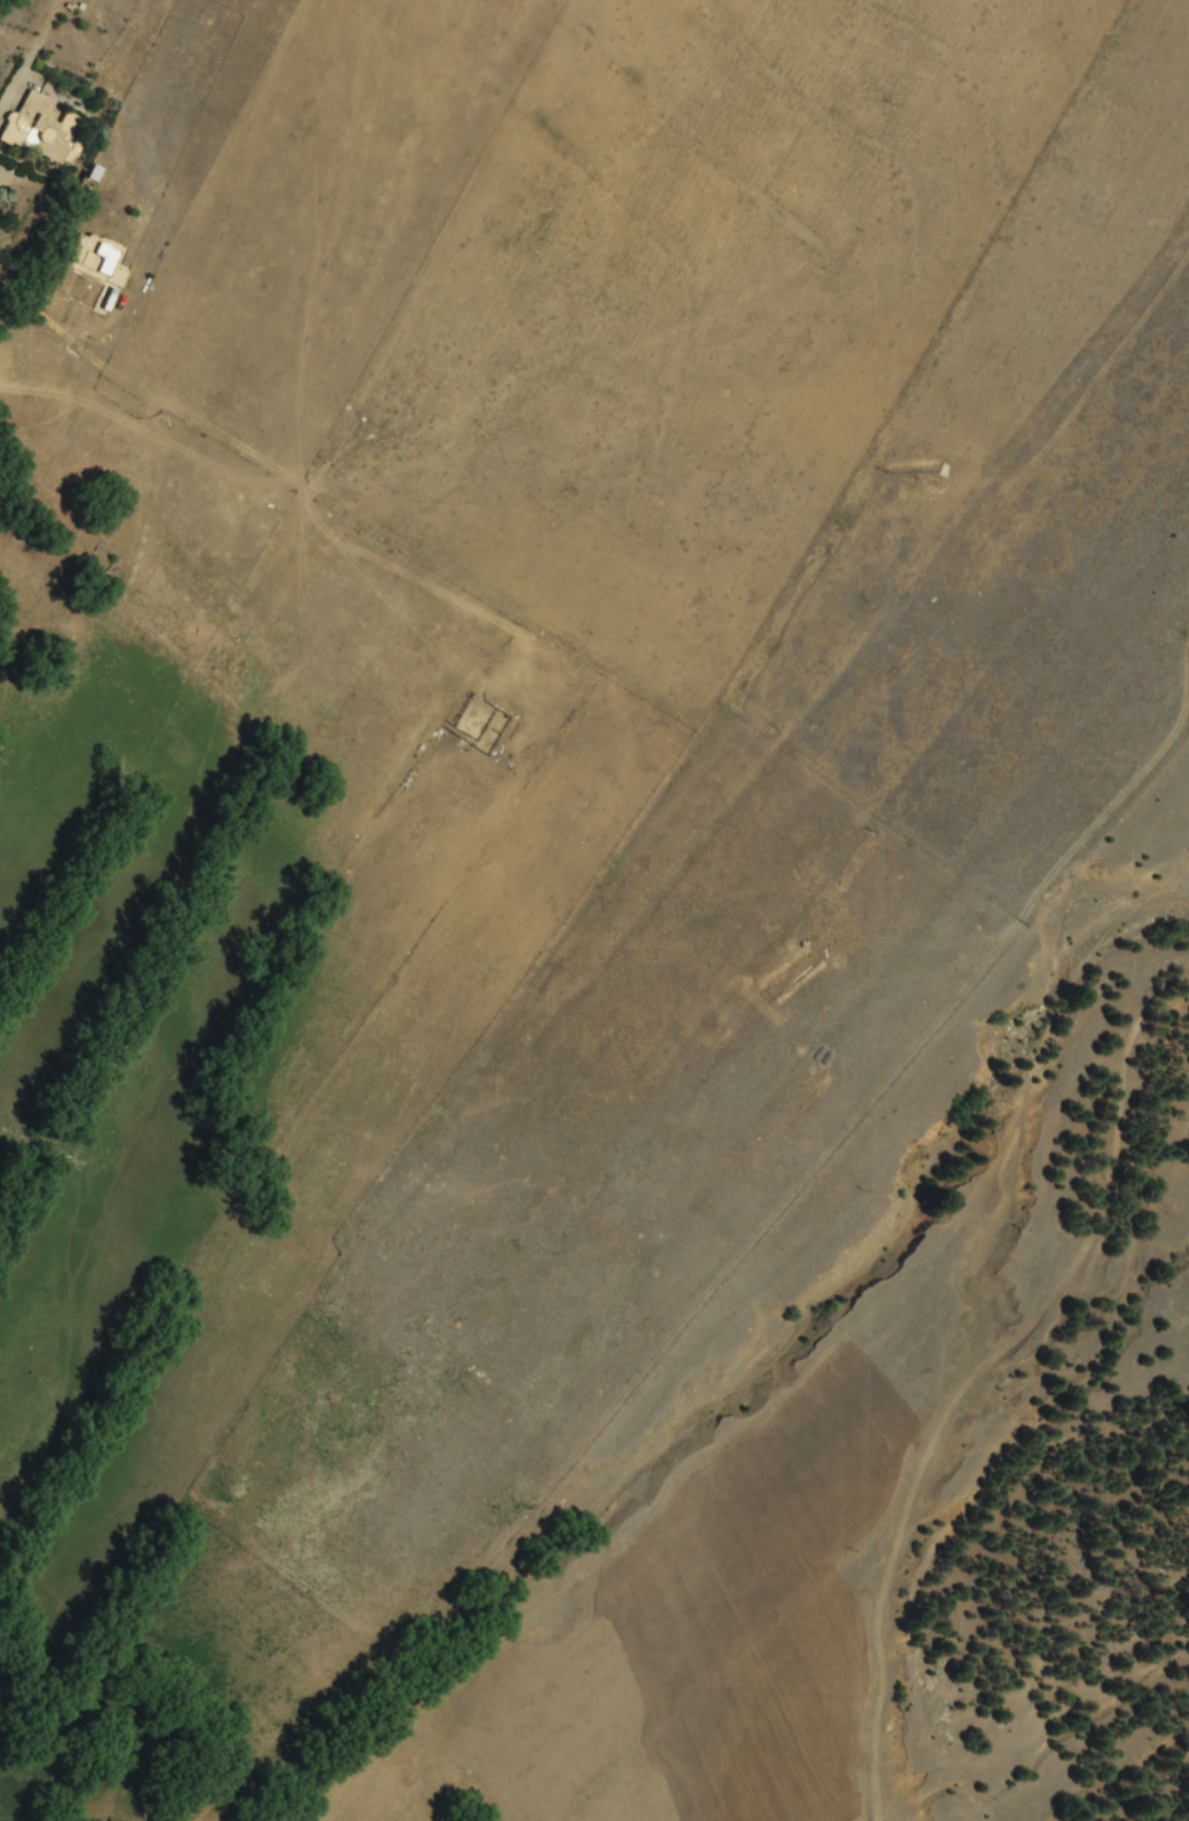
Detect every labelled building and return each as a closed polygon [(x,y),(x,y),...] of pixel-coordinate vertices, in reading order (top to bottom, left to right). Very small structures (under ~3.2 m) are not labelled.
[(58,111),(54,123),(35,117),(42,97),(20,90),(11,119),(3,116),(0,124),(0,144),(70,166),(77,146),(69,143),(77,118),(58,111)] [(58,270),(118,289),(123,273),(112,270),(119,249),(70,233),(58,270)]
